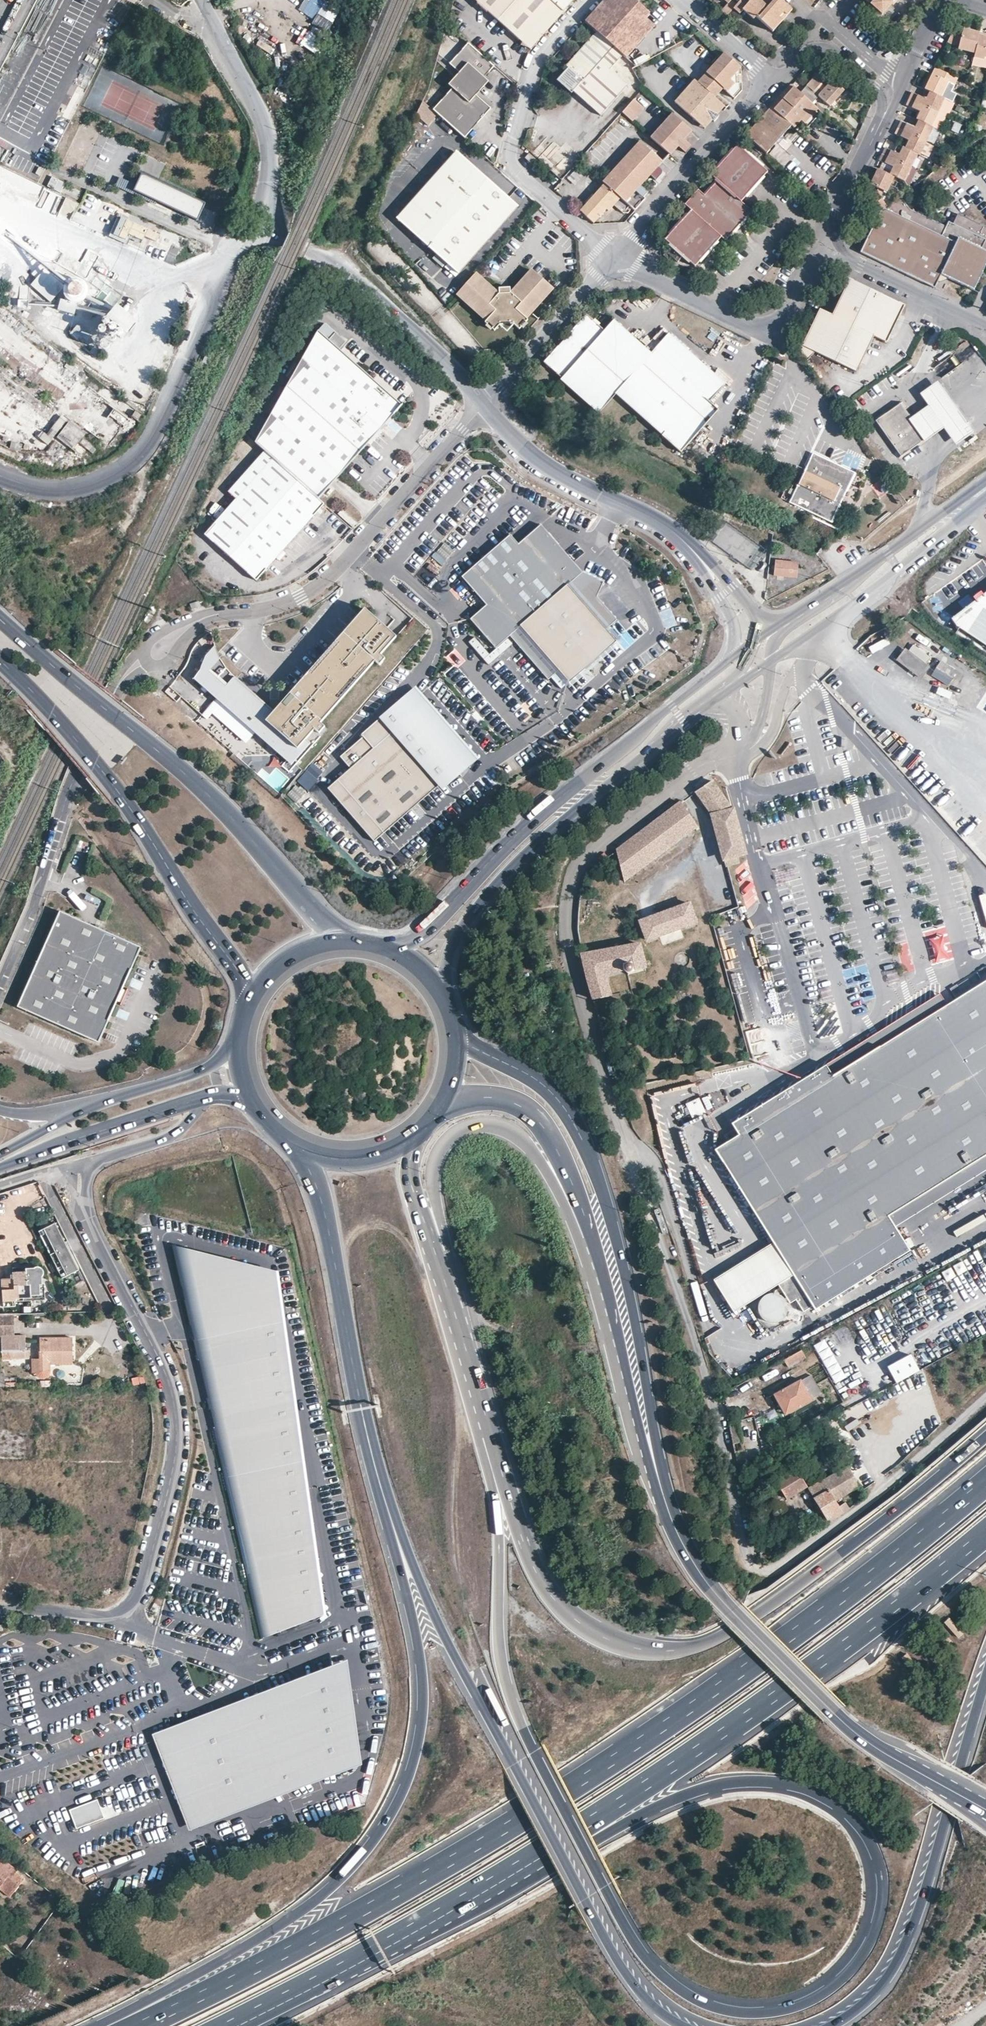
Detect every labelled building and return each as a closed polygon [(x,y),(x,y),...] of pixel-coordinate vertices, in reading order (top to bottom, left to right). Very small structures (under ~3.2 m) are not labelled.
[(564,11),(563,10),(551,0),(479,0),(479,1),(489,10),(490,9),(522,38),(527,32),(535,40),(544,30),(544,28),(549,27),(549,23),(554,22),(564,11)] [(563,10),(572,0),(551,0),(563,10)] [(585,21),(596,31),(623,54),(626,57),(654,25),(645,17),(649,12),(636,0),(604,0),(585,21)] [(726,16),(733,8),(736,4),(731,0),(724,0),(727,2),(720,10),(726,16)] [(761,1),(759,0),(740,0),(738,2),(736,4),(733,8),(739,13),(745,6),(772,31),(781,20),(778,17),(783,12),(788,6),(781,0),(762,0),(761,1)] [(873,1),(870,4),(881,14),(891,3),(894,0),(872,0),(873,1)] [(964,29),(955,24),(947,41),(959,46),(958,49),(975,53),(979,34),(980,33),(964,29)] [(609,69),(623,54),(596,31),(566,65),(570,69),(564,76),(565,84),(600,115),(627,85),(609,69)] [(533,48),(540,40),(535,40),(527,32),(522,38),(533,48)] [(975,53),(974,57),(984,59),(985,56),(985,57),(985,36),(979,34),(975,53)] [(452,88),(433,109),(464,138),(491,108),(477,95),(472,90),(484,77),(495,65),(468,41),(450,63),(459,71),(463,75),(452,88)] [(740,66),(724,52),(698,82),(716,98),(723,89),(734,98),(741,90),(741,82),(733,83),(730,79),(734,74),(740,74),(740,66)] [(982,67),(984,59),(974,57),(972,64),(982,67)] [(957,77),(935,66),(925,88),(930,91),(941,96),(948,81),(954,84),(957,77)] [(448,84),(452,88),(463,75),(459,71),(448,84)] [(740,78),(740,74),(734,74),(730,79),(733,83),(741,82),(740,78)] [(817,74),(799,93),(811,104),(819,95),(830,106),(845,90),(832,79),(825,87),(822,91),(818,87),(821,84),(824,80),(817,74)] [(472,90),(477,95),(489,82),(484,77),(472,90)] [(698,82),(695,79),(676,102),(696,120),(703,112),(712,119),(714,121),(717,118),(720,114),(718,112),(709,105),(716,98),(698,82)] [(799,93),(791,85),(787,90),(790,93),(784,99),(783,99),(774,110),(792,126),(794,128),(801,120),(814,106),(811,104),(799,93)] [(930,91),(925,88),(921,96),(926,98),(930,91)] [(790,93),(787,90),(784,93),(781,96),(783,99),(784,99),(790,93)] [(941,96),(930,91),(926,98),(921,96),(912,92),(909,98),(938,112),(944,98),(941,96)] [(771,107),(774,110),(783,99),(781,96),(771,107)] [(646,106),(637,98),(625,111),(634,119),(646,106)] [(724,105),(716,98),(709,105),(718,112),(724,105)] [(931,125),(938,112),(909,98),(907,104),(920,111),(916,119),(919,120),(931,125)] [(805,124),(818,109),(814,106),(801,120),(805,124)] [(767,154),(792,126),(774,110),(771,107),(758,123),(746,136),(767,154)] [(703,112),(696,120),(704,127),(712,119),(703,112)] [(685,138),(692,130),(672,113),(651,137),(670,155),(679,145),(685,138)] [(933,127),(931,125),(919,120),(915,127),(902,121),(899,127),(926,140),(933,127)] [(920,154),(926,140),(899,127),(896,133),(909,140),(906,148),(918,153),(920,154)] [(686,152),(693,144),(685,138),(679,145),(686,152)] [(632,208),(644,196),(636,189),(640,184),(662,160),(639,141),(608,176),(604,173),(599,178),(604,183),(631,207),(632,208)] [(751,141),(745,148),(756,158),(762,152),(751,141)] [(692,197),(687,203),(693,208),(667,238),(696,263),(723,234),(727,238),(753,208),(742,199),(768,169),(756,158),(745,148),(740,143),(713,173),(718,179),(706,193),(700,188),(692,197)] [(911,168),(918,153),(906,148),(903,146),(899,154),(886,148),(883,154),(911,168)] [(673,154),(678,160),(685,153),(679,148),(673,154)] [(517,206),(456,151),(397,218),(448,264),(457,273),(517,206)] [(537,160),(529,153),(525,158),(533,164),(537,160)] [(905,181),(911,168),(883,154),(880,161),(887,164),(893,167),(890,174),(894,177),(905,181)] [(893,167),(887,164),(884,171),(890,174),(893,167)] [(886,192),(894,177),(890,174),(884,171),(879,169),(871,185),(877,188),(886,192)] [(575,171),(568,179),(575,184),(582,176),(575,171)] [(197,220),(206,203),(142,172),(133,190),(197,220)] [(52,177),(47,187),(60,192),(64,182),(52,177)] [(116,186),(128,190),(131,181),(119,177),(116,186)] [(631,207),(604,183),(580,210),(594,223),(606,209),(609,211),(614,205),(623,212),(627,212),(631,207)] [(636,189),(644,196),(648,191),(640,184),(636,189)] [(886,192),(877,188),(876,190),(877,192),(883,200),(886,192)] [(884,207),(887,205),(883,200),(877,192),(871,196),(881,209),(884,207)] [(634,210),(645,198),(644,196),(632,208),(634,210)] [(985,265),(985,226),(957,213),(952,223),(949,221),(946,227),(909,208),(900,196),(887,205),(884,207),(881,209),(860,252),(934,288),(937,281),(941,273),(948,276),(974,289),(985,265)] [(9,226),(0,218),(0,236),(9,226)] [(158,238),(127,220),(118,236),(125,240),(128,234),(141,242),(144,238),(155,244),(158,238)] [(85,278),(97,257),(89,252),(76,272),(85,278)] [(494,260),(488,267),(494,272),(500,265),(494,260)] [(455,276),(457,273),(448,264),(445,267),(455,276)] [(489,316),(487,318),(486,320),(488,322),(489,321),(494,325),(493,327),(496,329),(501,323),(516,323),(521,327),(523,325),(522,324),(526,319),(527,320),(529,318),(528,317),(525,314),(552,284),(533,268),(512,290),(500,291),(477,270),(460,289),(489,316)] [(63,287),(44,269),(30,285),(50,302),(63,287)] [(946,280),(948,276),(941,273),(937,281),(939,282),(946,280)] [(814,318),(798,350),(807,362),(813,351),(856,371),(874,334),(885,340),(903,304),(848,277),(826,323),(814,318)] [(83,301),(86,298),(87,295),(88,291),(87,287),(86,284),(83,281),(79,280),(76,279),(72,280),(69,281),(66,284),(64,287),(64,291),(64,295),(66,298),(69,301),(72,303),(76,303),(80,303),(83,301)] [(555,287),(552,284),(525,314),(528,317),(555,287)] [(827,288),(821,285),(817,294),(823,297),(827,288)] [(460,289),(458,292),(487,318),(489,316),(460,289)] [(117,305),(109,314),(129,330),(137,321),(117,305)] [(586,314),(544,361),(562,378),(561,379),(598,412),(615,393),(681,451),(698,432),(689,424),(709,401),(724,383),(668,333),(651,353),(614,320),(604,330),(586,314)] [(92,336),(79,324),(70,334),(76,339),(80,335),(88,341),(92,336)] [(330,508),(414,415),(330,340),(255,442),(265,450),(325,503),(330,508)] [(100,350),(95,346),(91,352),(96,356),(100,350)] [(143,378),(139,375),(134,382),(138,385),(143,378)] [(19,400),(0,379),(0,418),(19,400)] [(920,394),(929,406),(943,427),(947,432),(955,444),(972,432),(962,418),(937,382),(920,394)] [(717,409),(709,401),(689,424),(698,432),(717,409)] [(925,438),(911,418),(900,403),(876,420),(901,455),(925,438)] [(929,406),(911,418),(925,438),(925,439),(943,427),(929,406)] [(48,433),(54,438),(68,419),(61,415),(48,433)] [(73,449),(85,433),(68,421),(56,437),(73,449)] [(256,580),(325,503),(265,450),(229,491),(236,498),(204,534),(256,580)] [(855,474),(814,454),(791,504),(833,523),(855,474)] [(353,527),(357,522),(350,515),(346,520),(353,527)] [(497,545),(516,529),(507,518),(488,535),(497,545)] [(597,597),(604,583),(582,572),(542,525),(519,544),(511,534),(462,576),(487,604),(470,618),(496,648),(510,635),(548,680),(559,670),(567,680),(615,640),(606,630),(617,620),(597,597)] [(435,551),(428,559),(439,568),(445,560),(435,551)] [(798,562),(775,560),(773,576),(796,578),(798,562)] [(953,618),(972,630),(970,635),(985,646),(985,594),(953,618)] [(671,607),(659,611),(665,629),(677,625),(671,607)] [(320,722),(375,661),(379,665),(385,658),(380,654),(396,636),(386,627),(365,608),(289,693),(291,694),(283,703),(286,706),(279,715),(278,714),(278,705),(279,699),(275,699),(270,698),(269,714),(260,707),(264,702),(235,676),(232,673),(229,670),(225,666),(223,663),(222,660),(219,656),(218,658),(215,655),(218,652),(215,645),(214,647),(212,650),(209,655),(207,659),(206,662),(205,664),(203,667),(201,670),(199,672),(194,677),(216,697),(286,759),(281,765),(289,771),(320,736),(318,734),(324,726),(320,722)] [(510,646),(506,641),(495,650),(486,637),(476,645),(490,662),(510,646)] [(901,663),(925,678),(933,665),(909,651),(901,663)] [(932,676),(949,686),(956,673),(939,663),(932,676)] [(478,758),(416,688),(363,734),(365,738),(343,757),(354,769),(331,789),(375,840),(438,785),(443,790),(468,769),(467,768),(478,758)] [(289,693),(281,702),(283,703),(291,694),(289,693)] [(269,707),(264,702),(260,707),(269,714),(269,707)] [(281,702),(278,705),(278,714),(279,715),(286,706),(283,703),(281,702)] [(317,760),(308,771),(317,779),(326,768),(317,760)] [(297,781),(308,791),(318,781),(306,771),(297,781)] [(744,853),(732,809),(709,781),(693,793),(711,818),(715,833),(720,852),(725,867),(726,866),(736,863),(735,856),(744,853)] [(680,802),(615,852),(623,883),(698,830),(680,802)] [(724,877),(733,911),(739,909),(728,875),(724,877)] [(681,928),(703,922),(693,891),(679,896),(683,908),(638,923),(643,940),(658,935),(662,946),(684,939),(681,928)] [(141,947),(60,911),(18,1006),(99,1042),(141,947)] [(934,963),(954,958),(945,926),(926,931),(934,963)] [(902,971),(913,970),(908,941),(898,943),(902,971)] [(638,945),(581,956),(594,1000),(610,997),(605,976),(623,973),(626,975),(645,970),(638,945)] [(552,976),(550,965),(543,966),(546,977),(552,976)] [(739,1135),(716,1150),(774,1243),(714,1280),(734,1312),(779,1284),(790,1303),(797,1299),(804,1310),(813,1305),(816,1309),(911,1250),(896,1227),(985,1171),(985,981),(947,1005),(940,994),(802,1080),(732,1124),(739,1135)] [(692,1119),(706,1113),(699,1098),(685,1104),(692,1119)] [(57,1256),(66,1276),(76,1271),(55,1226),(40,1234),(52,1259),(57,1256)] [(30,1297),(40,1297),(40,1287),(41,1286),(42,1278),(45,1276),(45,1271),(43,1269),(40,1268),(37,1268),(34,1268),(34,1269),(26,1269),(25,1272),(18,1272),(12,1272),(13,1279),(0,1279),(1,1290),(3,1290),(3,1301),(15,1302),(15,1299),(30,1299),(30,1297)] [(757,1311),(757,1314),(757,1317),(758,1320),(759,1322),(761,1324),(763,1326),(765,1328),(768,1329),(771,1329),(774,1329),(776,1328),(779,1327),(781,1326),(783,1323),(785,1321),(786,1318),(787,1316),(787,1313),(786,1310),(785,1307),(783,1305),(782,1303),(779,1301),(777,1300),(774,1299),(771,1299),(768,1299),(765,1300),(763,1302),(761,1304),(759,1306),(758,1308),(757,1311)] [(14,1320),(0,1321),(0,1336),(1,1336),(14,1336),(14,1335),(14,1320)] [(14,1336),(1,1336),(2,1360),(30,1359),(30,1351),(26,1350),(26,1335),(14,1336)] [(50,1365),(71,1364),(71,1337),(57,1337),(39,1337),(39,1359),(30,1360),(31,1373),(34,1375),(37,1376),(41,1378),(46,1377),(49,1374),(50,1371),(50,1365)] [(824,1340),(814,1345),(835,1383),(846,1377),(824,1340)] [(805,1359),(801,1351),(783,1361),(788,1369),(805,1359)] [(897,1383),(920,1371),(911,1356),(889,1367),(897,1383)] [(783,1404),(789,1414),(812,1402),(811,1401),(821,1395),(811,1376),(800,1382),(800,1381),(773,1396),(778,1407),(783,1404)] [(783,1404),(778,1407),(784,1417),(789,1414),(783,1404)] [(847,1467),(808,1488),(816,1503),(828,1523),(843,1513),(836,1500),(859,1487),(847,1467)] [(796,1468),(774,1481),(786,1500),(808,1488),(796,1468)] [(915,1665),(906,1653),(901,1657),(910,1669),(915,1665)] [(335,1665),(157,1734),(193,1829),(349,1773),(335,1665)] [(98,1799),(69,1810),(76,1829),(105,1819),(98,1799)] [(11,1896),(20,1886),(31,1896),(38,1887),(2,1858),(0,1860),(0,1888),(11,1896)]
